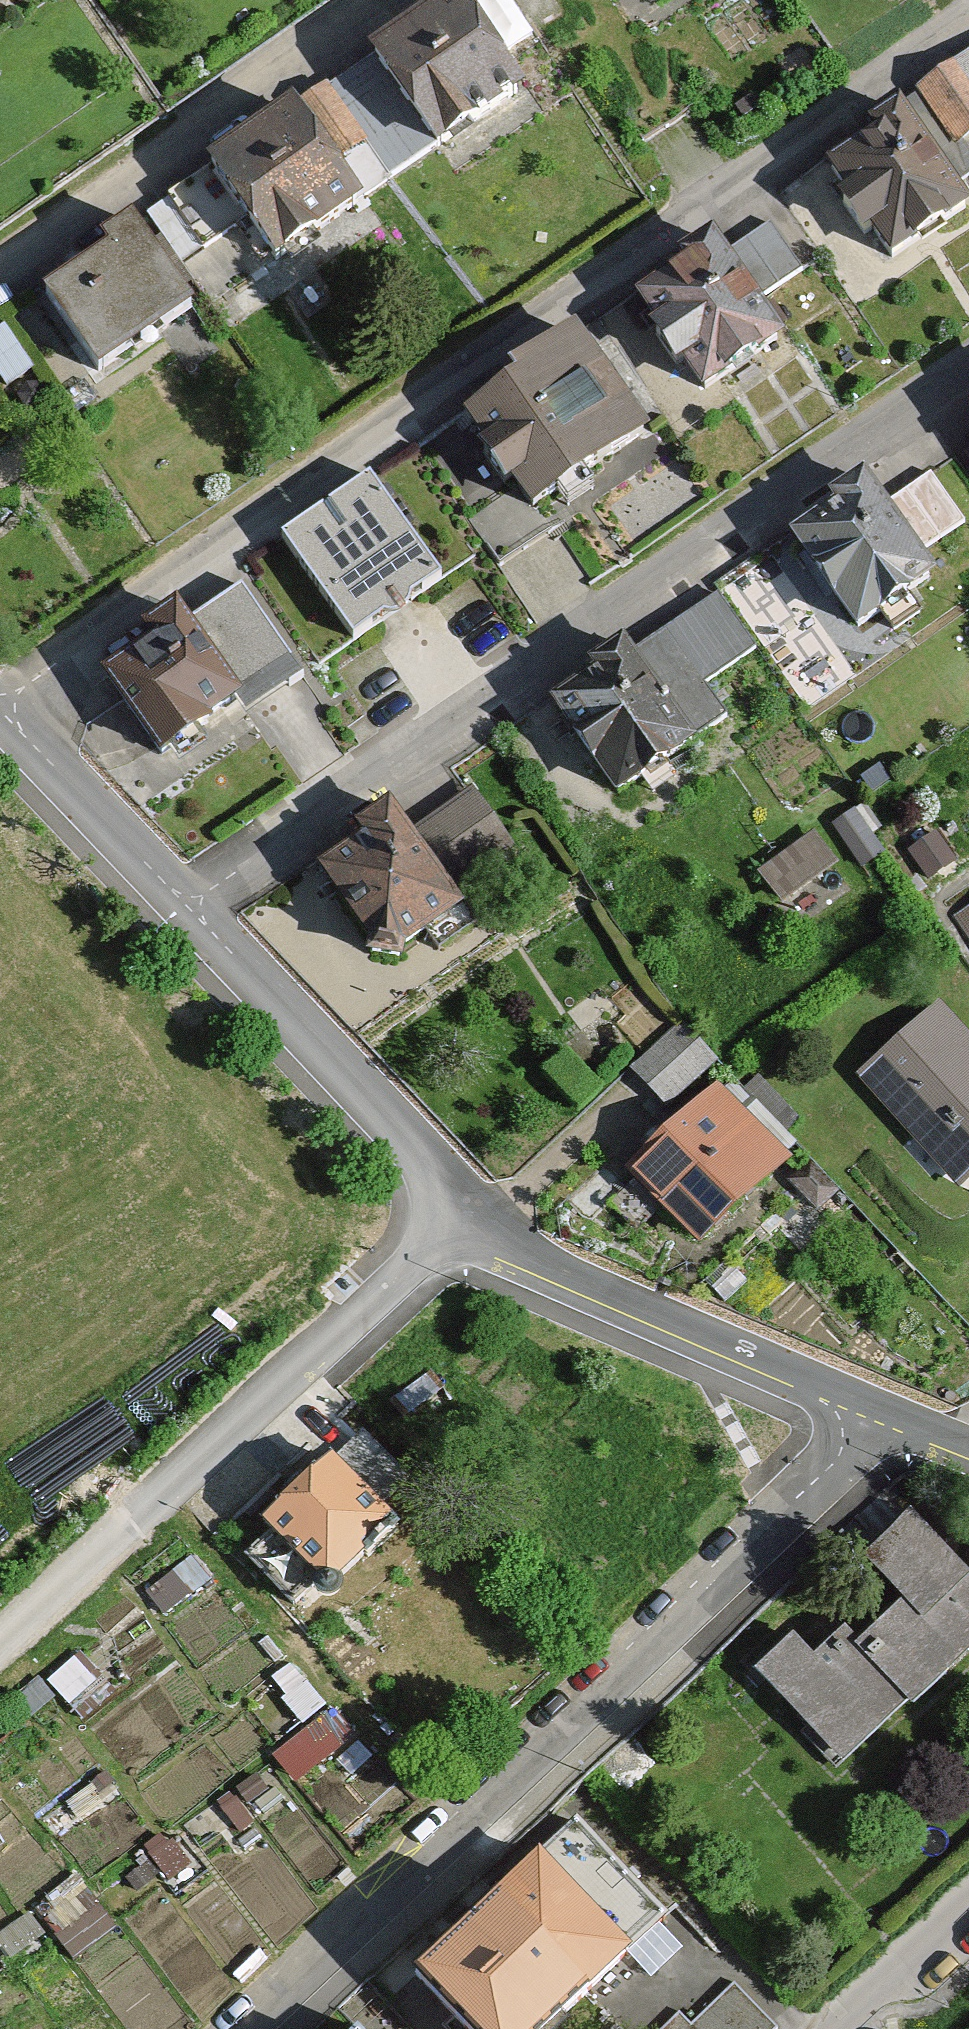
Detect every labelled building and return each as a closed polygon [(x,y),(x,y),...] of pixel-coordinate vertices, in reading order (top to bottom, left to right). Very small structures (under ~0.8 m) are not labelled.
[(13,0),(0,0),(0,9),(13,0)] [(523,109),(460,12),(368,71),(431,168),(523,109)] [(908,123),(968,219),(968,156),(961,144),(968,139),(968,84),(908,123)] [(368,225),(298,120),(210,179),(280,284),(368,225)] [(827,178),(894,281),(968,236),(968,219),(908,123),(827,178)] [(107,391),(196,327),(125,228),(35,293),(107,391)] [(791,356),(720,259),(640,318),(710,414),(791,356)] [(586,344),(464,429),(537,533),(659,448),(586,344)] [(441,592),(370,491),(284,551),(355,652),(441,592)] [(816,706),(951,619),(870,494),(735,582),(816,706)] [(278,697),(205,596),(90,680),(162,781),(278,697)] [(636,650),(540,715),(614,823),(710,759),(636,650)] [(407,845),(388,820),(278,905),(375,1031),(486,945),(457,908),(509,868),(460,804),(407,845)] [(838,874),(810,839),(760,879),(787,914),(838,874)] [(958,922),(968,937),(968,914),(958,922)] [(863,1087),(965,1196),(968,1193),(968,1045),(941,1014),(863,1087)] [(717,1072),(680,1033),(632,1078),(669,1117),(717,1072)] [(803,1165),(731,1091),(631,1188),(703,1262),(803,1165)] [(323,1453),(244,1523),(314,1601),(392,1530),(323,1453)] [(909,1517),(865,1560),(889,1584),(813,1659),(790,1635),(749,1674),(842,1769),(968,1646),(968,1578),(909,1517)] [(586,1872),(450,1991),(484,2028),(599,2028),(670,1966),(586,1872)]
